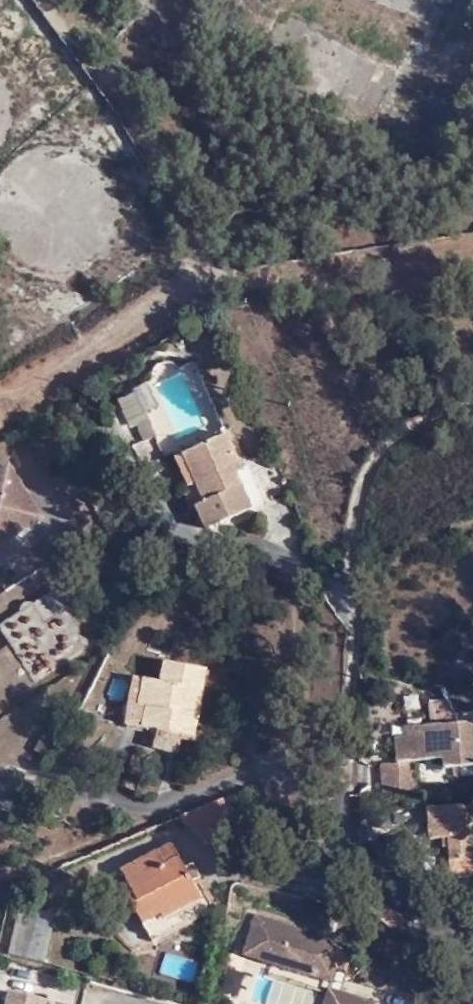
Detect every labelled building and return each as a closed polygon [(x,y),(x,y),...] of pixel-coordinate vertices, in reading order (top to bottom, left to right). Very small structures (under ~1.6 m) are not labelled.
[(155,384),(139,392),(150,415),(166,408),(155,384)] [(155,421),(144,426),(151,443),(163,438),(155,421)] [(244,474),(251,471),(234,432),(189,455),(211,501),(202,505),(213,531),(260,507),(244,474)] [(0,477),(0,550),(50,517),(16,466),(0,477)] [(254,469),(251,471),(244,474),(260,507),(271,501),(254,469)] [(62,590),(5,626),(41,682),(97,646),(62,590)] [(172,680),(140,673),(131,718),(164,725),(200,732),(201,733),(214,668),(175,661),(172,680)] [(446,701),(431,703),(433,720),(448,718),(446,701)] [(472,768),(472,723),(425,726),(426,737),(411,737),(402,737),(402,756),(419,756),(421,760),(447,760),(448,769),(472,768)] [(200,732),(164,725),(160,744),(184,749),(186,736),(198,738),(200,732)] [(411,727),(411,737),(426,737),(425,726),(411,727)] [(32,745),(49,756),(59,739),(43,728),(32,745)] [(420,764),(385,765),(385,795),(419,795),(420,764)] [(237,824),(224,797),(181,815),(202,839),(237,824)] [(434,810),(434,840),(452,840),(452,861),(472,862),(472,811),(434,810)] [(173,841),(120,868),(137,905),(132,907),(139,923),(159,912),(162,917),(201,899),(173,841)] [(452,861),(452,876),(472,876),(472,862),(452,861)] [(54,915),(24,908),(13,956),(43,963),(54,915)] [(340,948),(349,951),(353,938),(328,929),(325,937),(254,913),(240,954),(260,959),(263,952),(315,969),(312,977),(328,981),(333,965),(340,948)] [(344,969),(349,951),(340,948),(333,965),(344,969)] [(260,959),(312,977),(315,969),(263,952),(260,959)] [(3,1003),(45,1003),(47,997),(8,987),(3,1003)] [(328,988),(323,1003),(379,1003),(328,988)]
